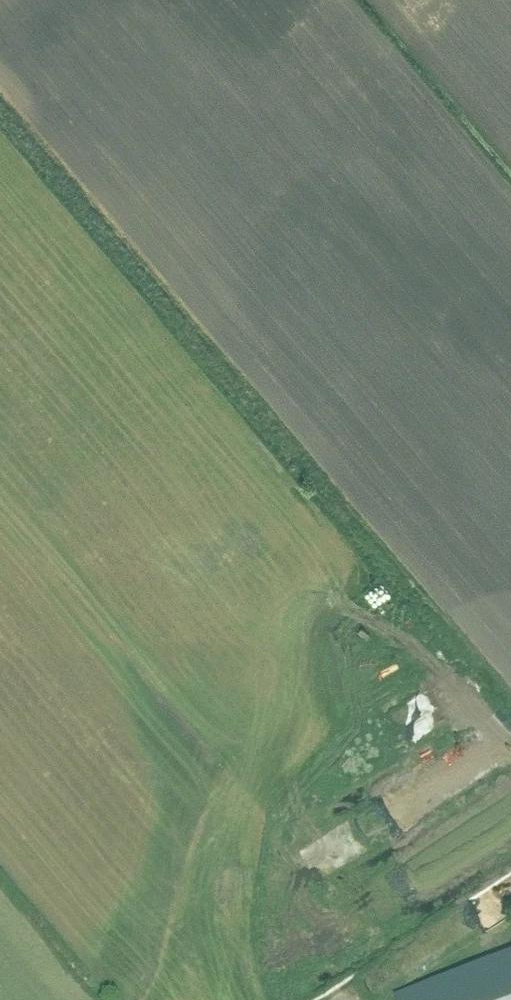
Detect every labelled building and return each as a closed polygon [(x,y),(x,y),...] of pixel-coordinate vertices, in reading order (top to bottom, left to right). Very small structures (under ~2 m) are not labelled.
[(417,727),(428,736),(438,725),(427,716),(417,727)] [(402,999),(510,999),(510,959),(402,999)]
